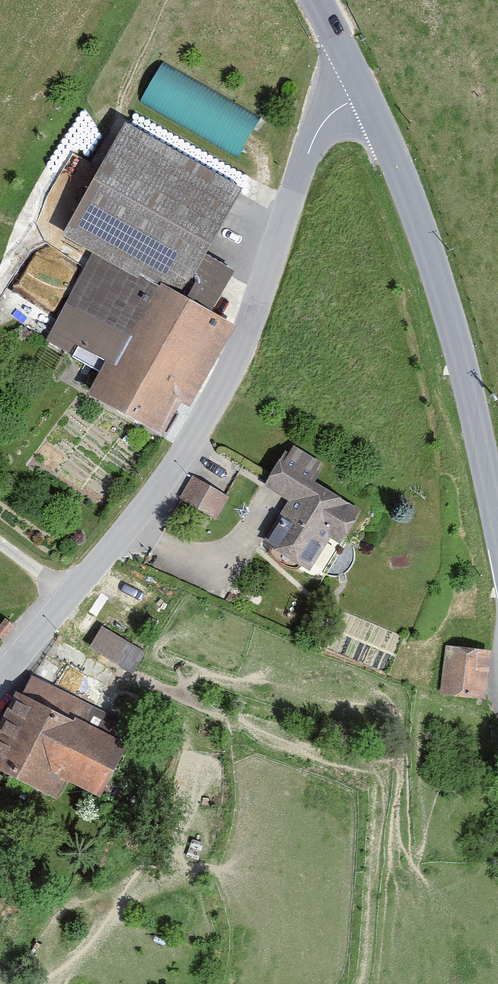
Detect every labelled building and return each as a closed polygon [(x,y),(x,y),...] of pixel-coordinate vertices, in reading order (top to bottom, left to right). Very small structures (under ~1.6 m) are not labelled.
[(242,151),(263,112),(162,58),(141,97),(242,151)] [(242,187),(123,122),(62,231),(93,251),(181,297),(242,187)] [(181,297),(93,251),(48,336),(100,363),(84,394),(169,439),(230,324),(181,297)] [(284,465),(280,462),(267,484),(291,500),(267,541),(320,574),(359,512),(311,483),(321,465),(294,448),(284,465)] [(226,497),(193,479),(182,498),(215,516),(226,497)] [(143,654),(103,629),(92,646),(133,671),(143,654)] [(488,653),(449,649),(444,692),(483,696),(488,653)] [(17,695),(0,729),(0,775),(56,803),(65,786),(101,803),(127,750),(104,739),(115,721),(32,680),(23,698),(17,695)]
